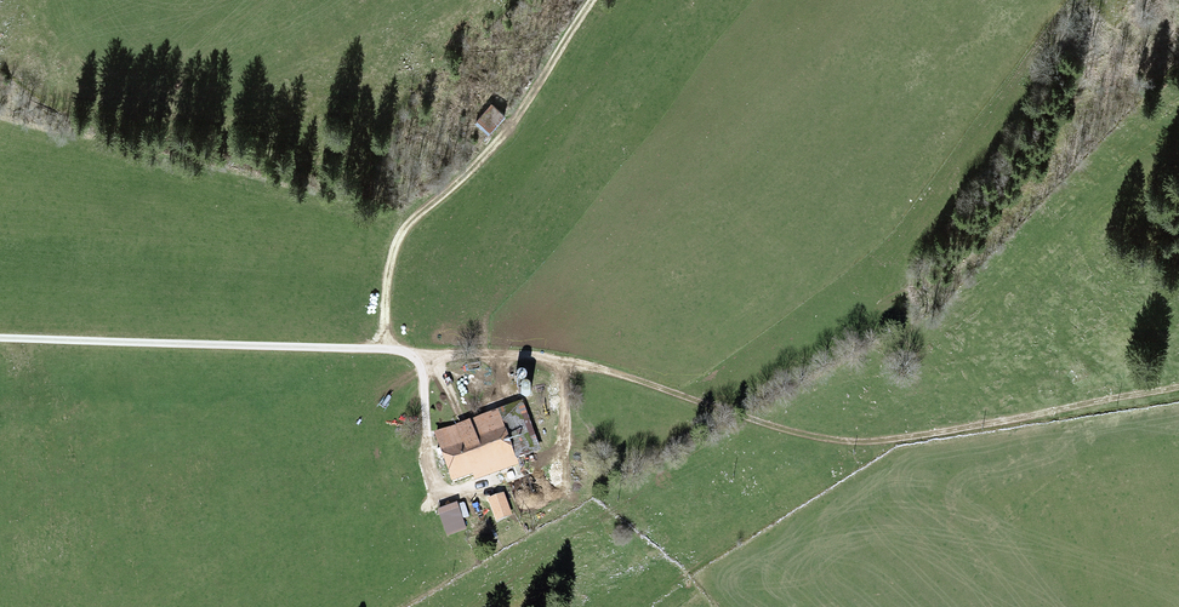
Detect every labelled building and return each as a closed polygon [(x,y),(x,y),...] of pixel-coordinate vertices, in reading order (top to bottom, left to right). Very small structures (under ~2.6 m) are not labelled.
[(504,117),(492,106),(477,123),(490,134),(504,117)] [(529,407),(435,434),(450,486),(544,459),(529,407)] [(454,506),(438,512),(449,539),(465,533),(454,506)]
